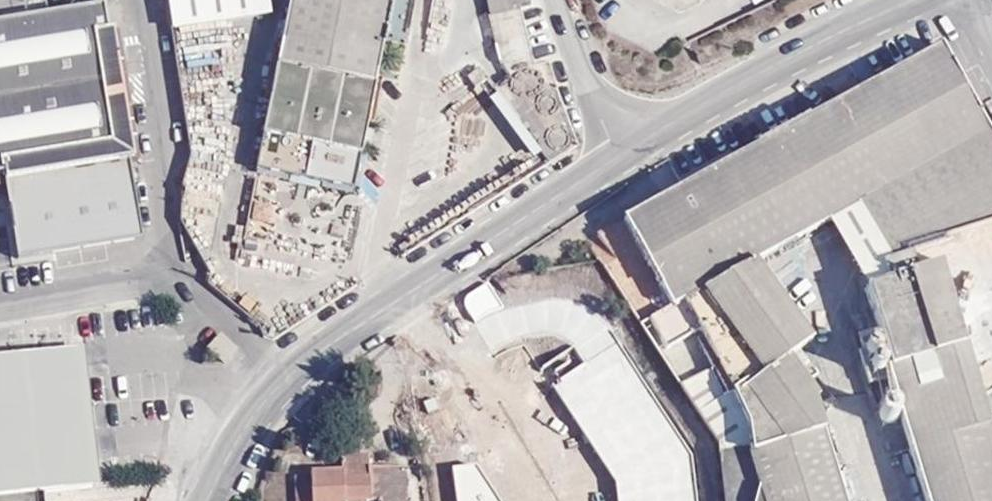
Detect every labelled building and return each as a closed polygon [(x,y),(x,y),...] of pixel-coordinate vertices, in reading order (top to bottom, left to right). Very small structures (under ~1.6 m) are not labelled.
[(174,29),(256,16),(260,0),(168,0),(174,29)] [(393,0),(290,0),(256,166),(356,186),(393,0)] [(256,16),(269,14),(267,0),(260,0),(256,16)] [(521,6),(532,3),(531,0),(483,0),(502,58),(534,48),(521,6)] [(0,21),(0,174),(2,174),(5,187),(16,260),(56,253),(141,239),(129,159),(133,158),(112,29),(107,30),(103,4),(0,21)] [(817,399),(786,359),(815,338),(758,261),(832,221),(865,279),(919,261),(913,245),(991,218),(991,127),(943,44),(924,55),(627,211),(676,301),(640,321),(725,450),(750,445),(760,483),(755,500),(849,500),(817,399)] [(600,260),(629,248),(620,224),(591,235),(600,260)] [(862,280),(917,460),(929,500),(991,500),(991,419),(991,420),(944,256),(919,261),(865,279),(862,280)] [(552,382),(616,480),(618,500),(698,500),(692,454),(616,343),(552,382)] [(76,349),(92,486),(98,486),(82,348),(76,349)] [(42,492),(92,486),(76,349),(0,358),(0,500),(43,500),(42,492)] [(574,435),(535,432),(529,500),(569,500),(574,435)] [(294,500),(411,500),(408,466),(371,466),(367,453),(344,455),(344,469),(313,467),(312,488),(294,491),(294,500)] [(477,464),(453,466),(457,500),(500,500),(477,464)]
